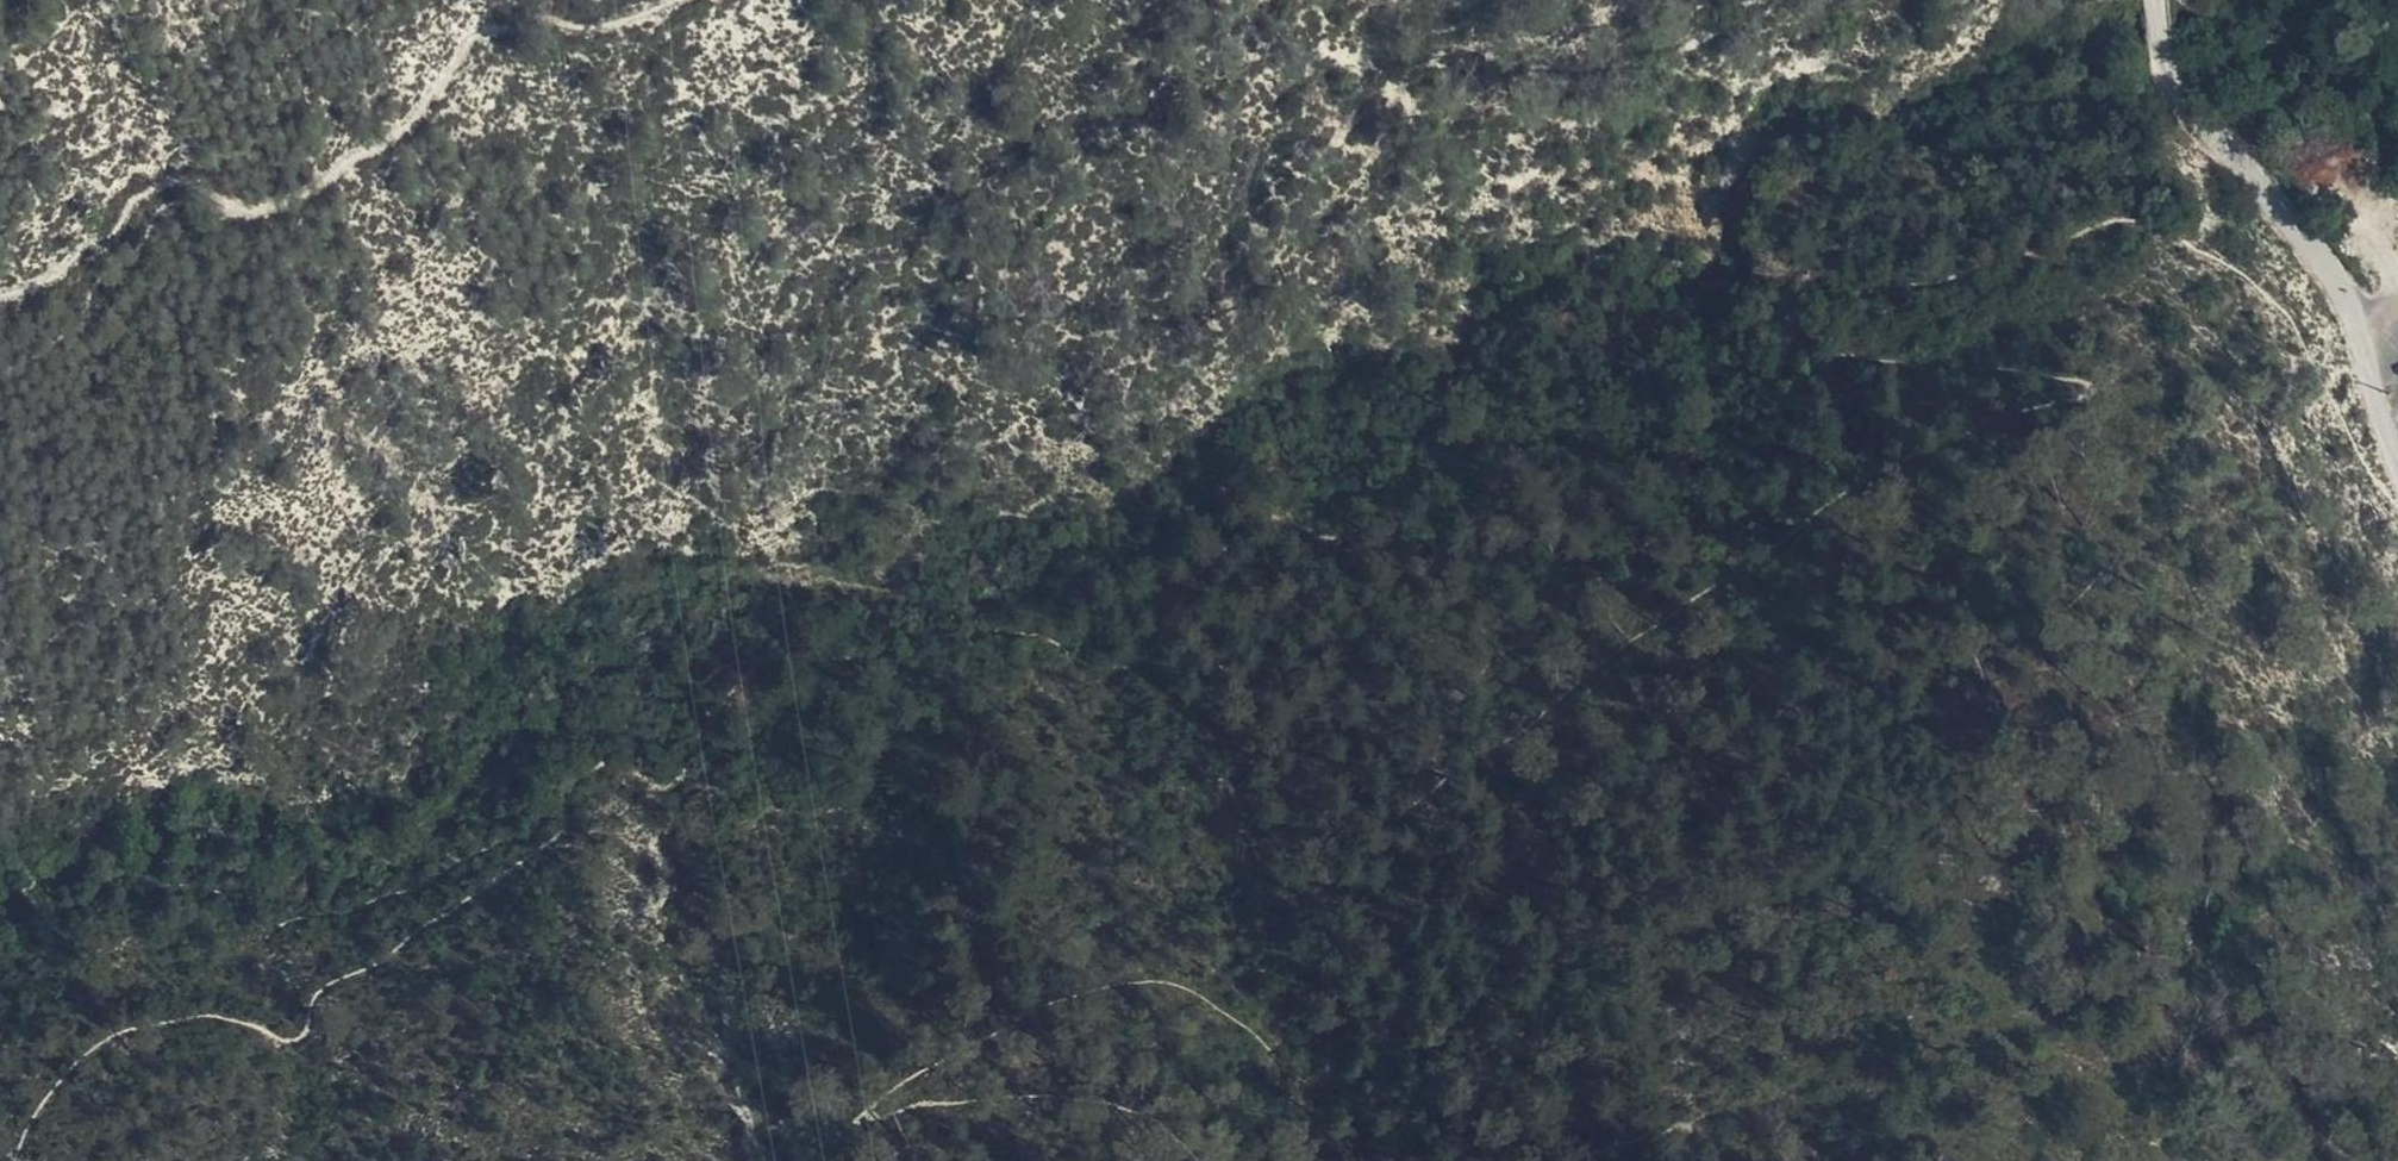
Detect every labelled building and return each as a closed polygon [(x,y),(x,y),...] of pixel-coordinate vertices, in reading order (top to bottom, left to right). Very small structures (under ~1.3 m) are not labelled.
[(2289,141),(2289,185),(2342,186),(2342,142),(2289,141)]
